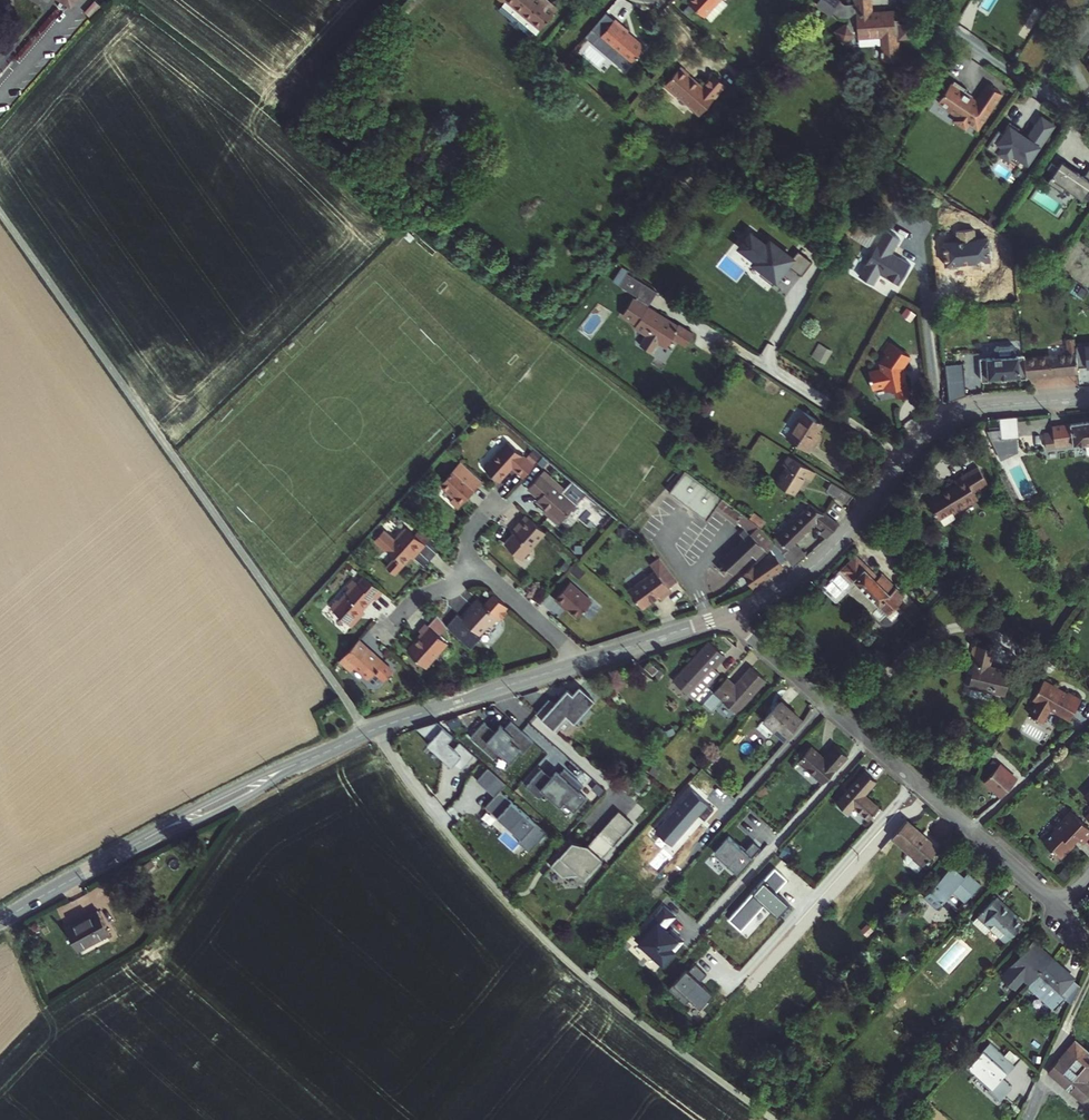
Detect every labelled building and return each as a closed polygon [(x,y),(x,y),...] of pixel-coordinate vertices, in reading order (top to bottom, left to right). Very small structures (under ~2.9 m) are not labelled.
[(506,1),(501,7),(511,15),(509,17),(518,24),(520,22),(533,32),(555,4),(551,0),(506,0),(506,1)] [(712,10),(700,0),(690,0),(689,2),(705,18),(712,10)] [(712,10),(721,0),(700,0),(712,10)] [(799,22),(813,31),(828,10),(815,0),(799,22)] [(843,14),(833,13),(828,10),(813,31),(818,35),(841,37),(866,41),(863,65),(880,68),(882,51),(880,51),(881,47),(885,48),(884,52),(897,53),(899,34),(887,33),(887,29),(883,28),(884,19),(863,17),(865,0),(845,0),(843,14)] [(614,18),(599,36),(631,63),(645,47),(627,32),(628,30),(614,18)] [(681,67),(666,86),(678,96),(679,94),(693,106),(692,107),(702,115),(727,84),(714,74),(704,87),(690,75),(690,74),(681,67)] [(945,83),(935,99),(954,113),(951,117),(962,124),(965,120),(974,126),(998,90),(984,81),(974,95),(975,96),(974,99),(961,90),(963,87),(951,79),(950,80),(947,85),(945,83)] [(1038,115),(1033,122),(1048,132),(1053,125),(1038,115)] [(1048,132),(1033,122),(1028,131),(1031,133),(1027,138),(1016,130),(1017,128),(1008,121),(1000,132),(996,129),(985,146),(996,153),(1000,147),(1008,153),(1007,155),(1017,162),(1019,159),(1026,164),(1039,145),(1036,143),(1039,138),(1043,140),(1048,132)] [(1061,161),(1057,168),(1055,166),(1048,162),(1044,168),(1051,172),(1045,181),(1061,191),(1064,186),(1080,198),(1088,185),(1088,165),(1082,175),(1075,171),(1061,161)] [(886,229),(860,273),(874,282),(880,271),(899,282),(910,263),(892,252),(900,238),(886,229)] [(766,245),(749,232),(742,242),(744,243),(739,248),(754,260),(752,263),(761,270),(759,273),(771,282),(770,283),(773,285),(783,272),(780,270),(784,265),(787,267),(789,266),(801,275),(812,262),(798,251),(792,258),(769,241),(766,245)] [(652,310),(660,298),(644,287),(636,298),(640,301),(639,303),(636,302),(626,318),(640,327),(637,332),(648,339),(641,350),(653,358),(660,348),(668,353),(675,343),(688,352),(696,340),(681,330),(680,332),(650,312),(651,310),(652,310)] [(1051,352),(1053,372),(1079,369),(1077,353),(1074,330),(1069,331),(1069,335),(1067,336),(1069,350),(1051,352)] [(820,341),(812,355),(826,362),(834,349),(820,341)] [(895,388),(896,394),(899,397),(905,397),(908,392),(905,375),(902,376),(901,370),(911,356),(893,342),(886,351),(889,354),(883,363),(884,369),(870,371),(873,387),(887,385),(888,390),(895,388)] [(984,348),(984,356),(1025,352),(1024,344),(984,348)] [(1023,377),(1028,376),(1028,374),(1025,355),(1025,352),(984,356),(981,356),(983,380),(988,380),(991,375),(1020,372),(1021,375),(1023,377)] [(1025,355),(1028,374),(1053,372),(1051,352),(1025,355)] [(1087,352),(1077,353),(1079,369),(1079,370),(1088,369),(1087,352)] [(963,387),(961,379),(949,381),(952,401),(965,397),(963,387)] [(808,411),(791,438),(814,452),(819,445),(815,442),(822,431),(827,423),(808,411)] [(1002,416),(1003,437),(1020,437),(1020,415),(1002,416)] [(1044,427),(1046,442),(1088,438),(1088,417),(1052,420),(1052,427),(1044,427)] [(815,442),(819,445),(826,433),(822,431),(815,442)] [(509,472),(520,482),(530,471),(505,448),(481,474),(495,487),(509,472)] [(792,464),(781,480),(795,488),(797,490),(809,474),(813,477),(819,470),(792,454),(788,461),(792,464)] [(961,511),(984,493),(978,485),(984,480),(986,483),(993,478),(981,461),(960,477),(962,480),(948,491),(946,489),(933,499),(946,516),(958,507),(961,511)] [(479,486),(458,467),(436,490),(450,502),(446,506),(454,514),(479,486)] [(699,501),(693,507),(709,519),(716,511),(721,504),(740,518),(745,512),(698,476),(687,469),(670,490),(687,503),(693,496),(699,501)] [(539,477),(526,491),(538,502),(535,504),(550,518),(548,520),(557,528),(575,508),(561,496),(563,494),(547,479),(545,482),(539,477)] [(857,492),(835,479),(830,487),(852,500),(857,492)] [(789,549),(799,563),(811,549),(800,539),(820,517),(830,526),(828,528),(830,530),(828,532),(831,535),(844,522),(830,509),(797,490),(795,488),(791,496),(804,505),(777,535),(781,541),(789,549)] [(693,496),(687,503),(693,507),(699,501),(693,496)] [(746,531),(745,532),(749,537),(725,560),(728,563),(724,567),(728,572),(733,568),(736,572),(766,543),(772,550),(781,541),(777,535),(745,512),(740,518),(749,526),(746,531)] [(520,564),(544,538),(524,521),(514,533),(516,535),(503,549),(520,564)] [(411,541),(403,533),(391,545),(381,535),(372,544),(391,562),(382,572),(390,580),(413,555),(415,557),(421,551),(411,541)] [(418,534),(411,541),(421,551),(428,544),(418,534)] [(770,552),(765,557),(748,573),(759,584),(787,558),(783,554),(789,549),(781,541),(772,550),(770,552)] [(765,557),(770,552),(767,548),(762,553),(765,557)] [(829,587),(841,599),(854,586),(857,583),(856,581),(873,564),(863,554),(829,587)] [(656,567),(660,574),(632,592),(644,612),(661,601),(663,603),(674,596),(672,593),(681,587),(665,561),(656,567)] [(905,592),(886,573),(881,573),(873,564),(856,581),(857,583),(862,578),(884,601),(880,605),(883,609),(877,615),(881,619),(883,616),(892,623),(893,623),(906,611),(900,605),(906,599),(902,595),(905,592)] [(889,573),(886,573),(905,592),(906,591),(889,573)] [(862,578),(857,583),(880,605),(884,601),(862,578)] [(347,594),(336,605),(335,604),(327,612),(347,631),(355,623),(353,620),(370,602),(372,605),(379,597),(361,581),(354,588),(350,584),(344,591),(347,594)] [(857,583),(854,586),(876,609),(880,605),(857,583)] [(588,606),(566,586),(551,602),(557,608),(558,607),(574,621),(588,606)] [(472,638),(481,628),(486,633),(494,623),(505,611),(488,596),(477,609),(470,602),(464,609),(466,610),(456,622),(450,617),(441,627),(445,632),(465,650),(475,640),(472,638)] [(874,611),(877,615),(883,609),(880,605),(876,609),(874,611)] [(907,611),(906,611),(893,623),(897,622),(907,611)] [(420,668),(442,644),(421,625),(414,632),(418,635),(402,652),(420,668)] [(1017,665),(995,660),(999,644),(984,640),(975,679),(1012,687),(1017,665)] [(713,641),(678,679),(699,698),(717,677),(712,672),(717,666),(728,654),(713,641)] [(354,644),(335,664),(347,675),(351,670),(364,683),(372,675),(381,683),(389,675),(380,666),(365,653),(364,654),(354,644)] [(657,668),(650,662),(645,668),(652,673),(657,668)] [(738,683),(729,675),(715,691),(739,711),(768,678),(754,665),(738,683)] [(722,672),(717,666),(712,672),(717,677),(722,672)] [(1085,699),(1072,692),(1070,694),(1048,680),(1036,699),(1040,702),(1033,714),(1046,722),(1053,710),(1072,721),(1085,699)] [(550,696),(536,711),(557,729),(570,715),(574,719),(594,697),(580,684),(573,692),(568,687),(555,701),(550,696)] [(787,736),(803,718),(780,698),(788,690),(785,687),(768,705),(774,710),(767,718),(787,736)] [(534,739),(512,719),(506,726),(502,723),(496,729),(485,720),(472,735),(495,756),(500,750),(511,760),(522,748),(524,750),(534,739)] [(453,735),(443,726),(427,745),(450,766),(453,763),(461,769),(474,754),(460,741),(455,747),(448,741),(453,735)] [(813,743),(800,757),(824,779),(848,753),(837,743),(826,755),(813,743)] [(986,779),(1003,795),(1018,778),(1001,763),(986,779)] [(520,839),(531,850),(549,830),(502,790),(508,782),(490,766),(478,779),(491,790),(492,789),(498,793),(490,802),(525,833),(520,839)] [(584,783),(565,767),(561,771),(558,768),(552,775),(543,767),(527,784),(540,796),(546,790),(561,804),(565,799),(575,808),(587,794),(580,788),(584,783)] [(866,769),(837,801),(848,811),(855,803),(870,817),(880,805),(865,791),(877,778),(866,769)] [(623,777),(618,783),(626,790),(631,784),(623,777)] [(1064,812),(1066,814),(1047,833),(1065,850),(1079,836),(1076,833),(1081,828),(1087,834),(1088,832),(1088,816),(1073,802),(1064,812)] [(610,822),(625,835),(636,823),(621,810),(610,822)] [(908,817),(893,834),(908,848),(905,853),(905,857),(917,868),(941,841),(925,827),(922,831),(908,817)] [(616,845),(625,835),(610,822),(601,832),(616,845)] [(586,878),(616,845),(601,832),(589,846),(581,847),(574,840),(552,864),(563,875),(582,875),(586,878)] [(728,839),(714,855),(737,876),(760,850),(753,844),(745,853),(728,839)] [(962,852),(954,845),(924,877),(934,887),(937,883),(948,893),(953,888),(965,899),(981,881),(962,864),(960,867),(953,861),(962,852)] [(787,878),(774,869),(729,919),(740,929),(764,903),(777,914),(787,902),(776,891),(787,878)] [(997,893),(995,895),(1023,919),(1024,917),(997,893)] [(993,925),(1007,937),(1023,919),(995,895),(974,919),(988,931),(990,927),(993,925)] [(677,916),(663,906),(635,939),(662,964),(682,939),(667,927),(677,916)] [(101,909),(71,927),(84,948),(105,935),(105,936),(114,930),(101,909)] [(1005,940),(1007,937),(993,925),(990,927),(1005,940)] [(1029,982),(1051,957),(1033,941),(1002,976),(1014,987),(1023,977),(1029,982)] [(1069,1002),(1078,981),(1051,957),(1029,982),(1027,984),(1053,1008),(1063,996),(1069,1002)] [(711,991),(685,968),(672,983),(699,1005),(711,991)] [(1066,1032),(1057,1043),(1063,1049),(1061,1051),(1085,1074),(1088,1070),(1088,1051),(1066,1032)] [(1015,1061),(989,1038),(968,1062),(976,1069),(992,1083),(990,1085),(1001,1095),(1012,1083),(1001,1073),(1002,1072),(1000,1071),(1004,1067),(1007,1069),(1015,1061)] [(1061,1051),(1046,1068),(1085,1103),(1088,1099),(1088,1083),(1082,1077),(1085,1074),(1061,1051)] [(976,1069),(974,1071),(990,1085),(992,1083),(976,1069)]
